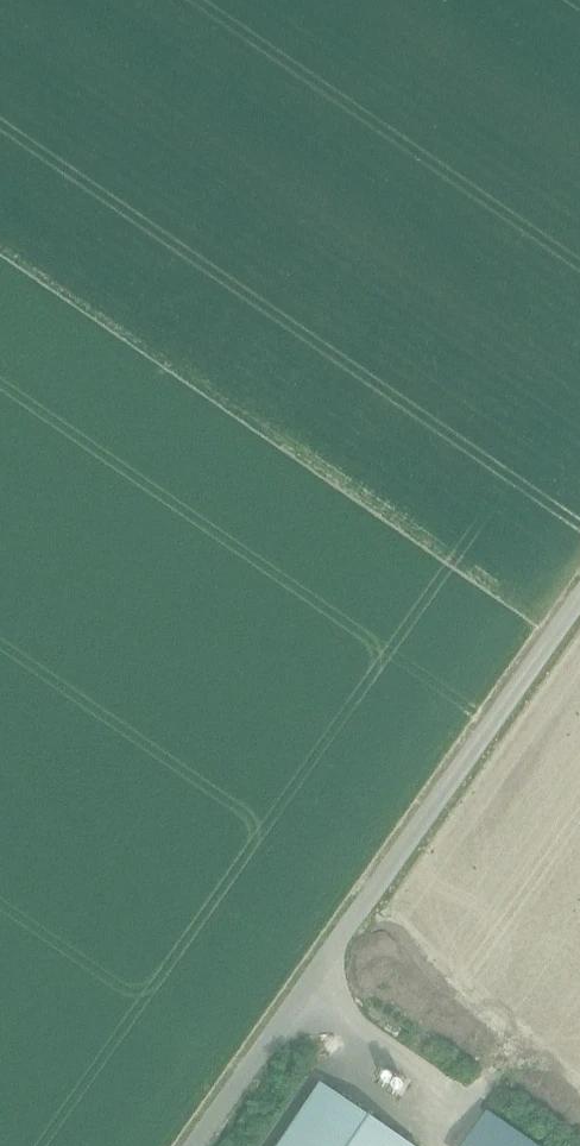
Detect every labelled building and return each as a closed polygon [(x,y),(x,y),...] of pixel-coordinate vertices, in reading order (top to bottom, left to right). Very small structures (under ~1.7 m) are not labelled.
[(279,1145),(413,1145),(322,1083),(279,1145)] [(486,1112),(463,1145),(537,1145),(486,1112)]
